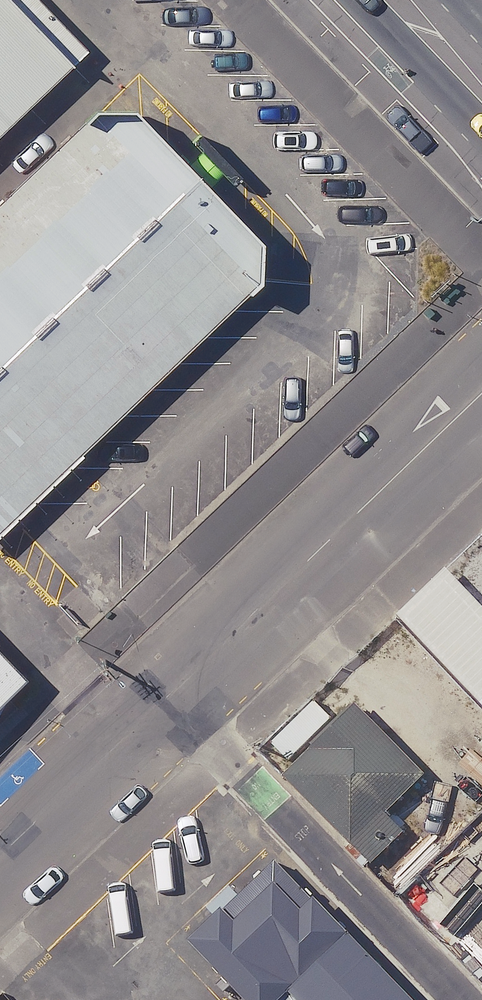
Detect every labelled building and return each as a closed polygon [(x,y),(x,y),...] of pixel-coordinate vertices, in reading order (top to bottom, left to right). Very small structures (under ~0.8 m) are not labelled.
[(0,51),(0,124),(37,88),(0,51)] [(69,128),(0,196),(0,513),(228,287),(69,128)] [(451,569),(402,616),(481,699),(481,601),(451,569)] [(425,772),(355,704),(286,776),(389,875),(421,842),(389,810),(425,772)] [(228,892),(141,972),(168,999),(330,999),(228,892)]
